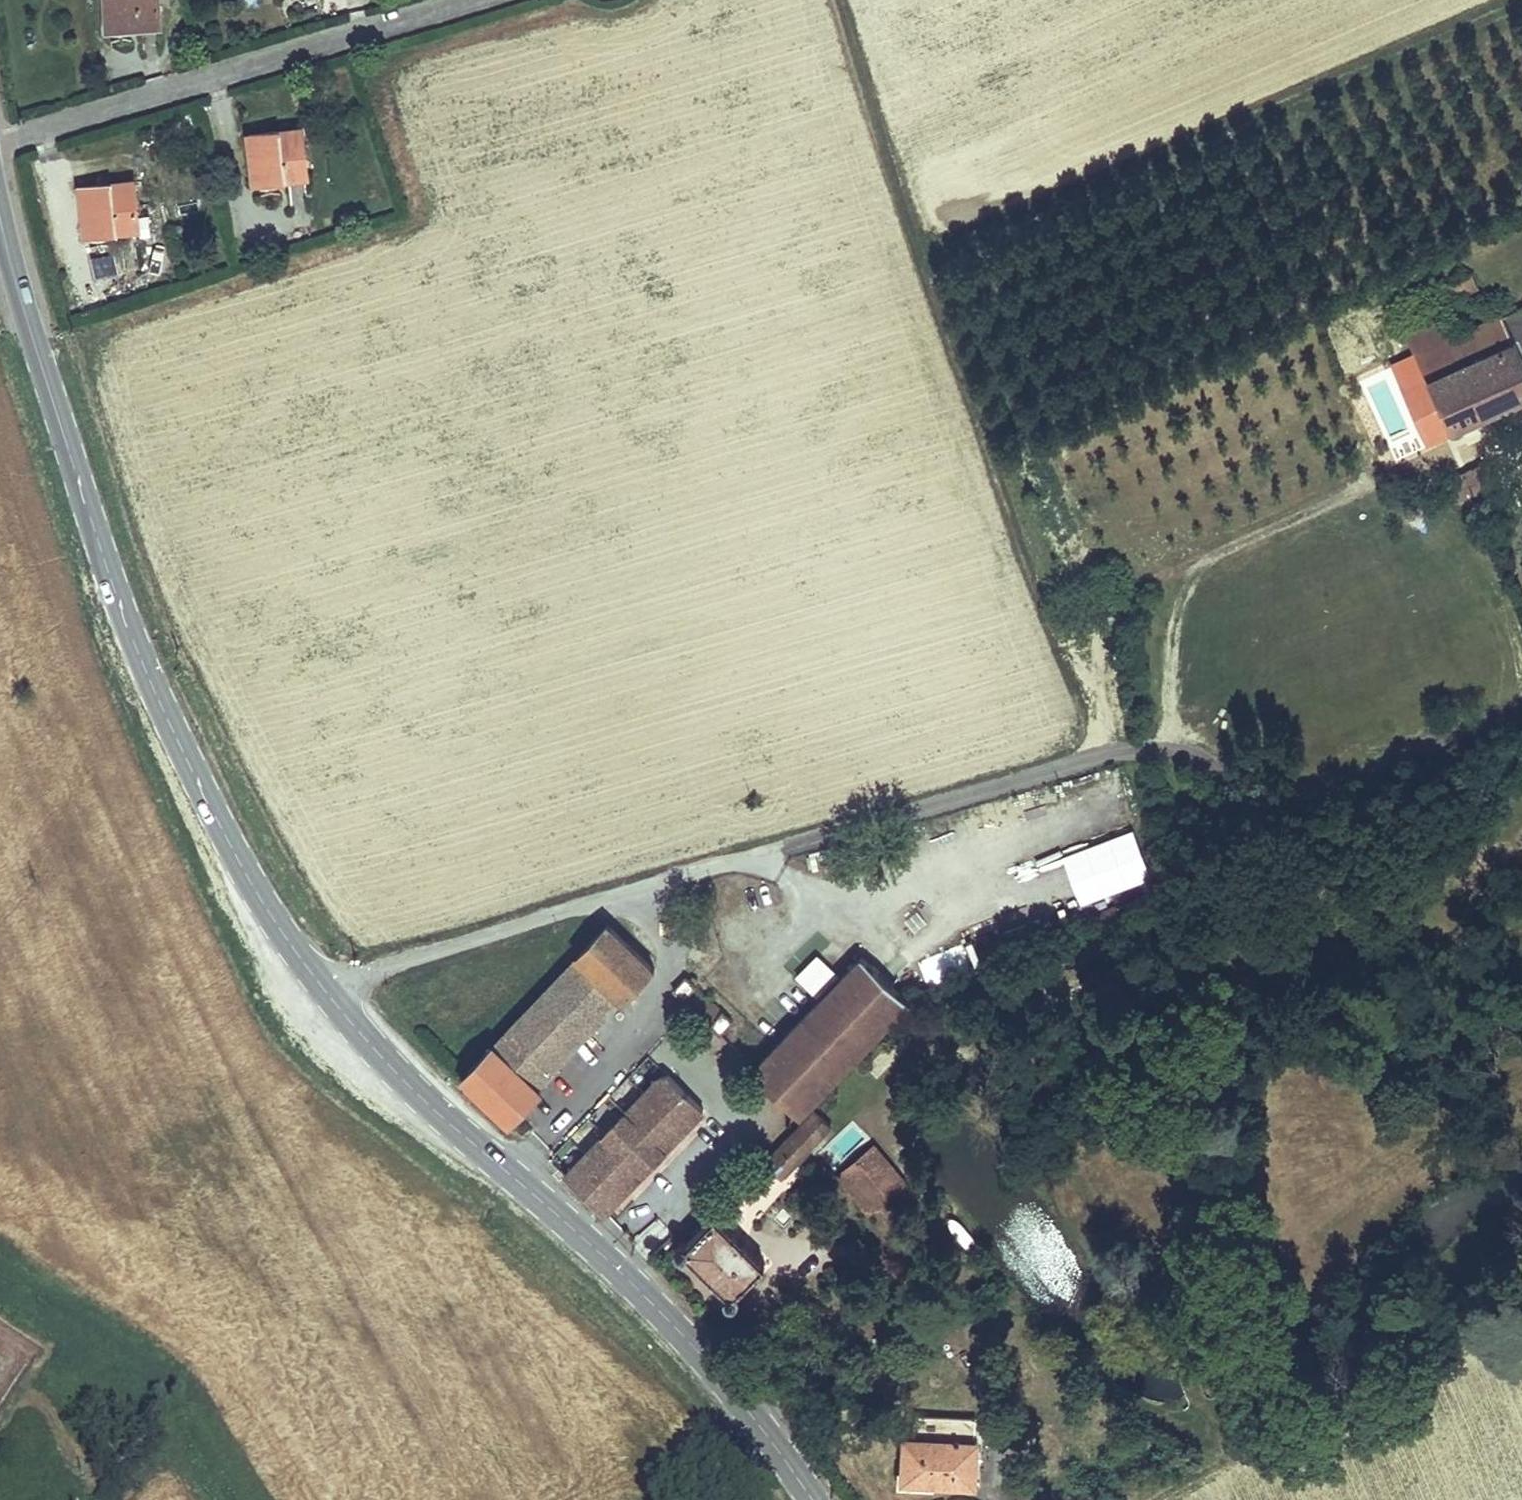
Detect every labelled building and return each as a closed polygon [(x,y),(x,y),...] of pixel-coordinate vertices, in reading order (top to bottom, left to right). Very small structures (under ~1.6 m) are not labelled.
[(107,26),(139,24),(139,26),(160,25),(159,0),(106,0),(107,26)] [(240,9),(259,8),(259,0),(240,0),(240,9)] [(250,133),(254,177),(285,174),(285,178),(309,176),(305,128),(250,133)] [(80,186),(85,231),(118,228),(118,230),(139,228),(134,181),(80,186)] [(1504,317),(1508,325),(1521,319),(1521,309),(1504,317)] [(1508,325),(1504,317),(1471,332),(1481,355),(1514,340),(1508,325)] [(1416,355),(1449,431),(1521,399),(1521,358),(1514,340),(1481,355),(1471,332),(1445,343),(1435,321),(1406,333),(1416,355)] [(1449,431),(1416,355),(1392,365),(1426,441),(1449,431)] [(1379,424),(1382,444),(1399,441),(1396,421),(1379,424)] [(1447,481),(1456,502),(1496,485),(1486,462),(1467,470),(1468,472),(1447,481)] [(1132,827),(1060,853),(1078,903),(1150,878),(1132,827)] [(1081,933),(1137,910),(1133,899),(1096,913),(1092,901),(1071,909),(1081,933)] [(463,1075),(508,1120),(540,1087),(537,1085),(621,999),(623,1001),(654,969),(608,925),(463,1075)] [(944,984),(977,971),(965,942),(933,955),(944,984)] [(908,1003),(863,957),(753,1066),(798,1112),(877,1033),(908,1003)] [(734,1022),(707,996),(694,1009),(721,1035),(734,1022)] [(885,1041),(853,1073),(869,1088),(901,1058),(903,1060),(908,1055),(903,1050),(898,1055),(885,1041)] [(848,1108),(869,1088),(853,1073),(827,1098),(816,1110),(832,1126),(848,1108)] [(668,1076),(660,1077),(565,1175),(604,1212),(703,1110),(668,1076)] [(832,1126),(816,1110),(767,1160),(783,1176),(832,1126)] [(874,1146),(839,1176),(869,1211),(904,1181),(874,1146)] [(738,1298),(736,1294),(765,1264),(715,1215),(686,1244),(684,1243),(681,1243),(679,1244),(679,1254),(686,1253),(728,1294),(729,1303),(738,1298)] [(637,1245),(651,1260),(675,1236),(661,1221),(637,1245)] [(905,1437),(903,1479),(974,1483),(977,1441),(974,1441),(975,1418),(915,1415),(914,1437),(905,1437)]
